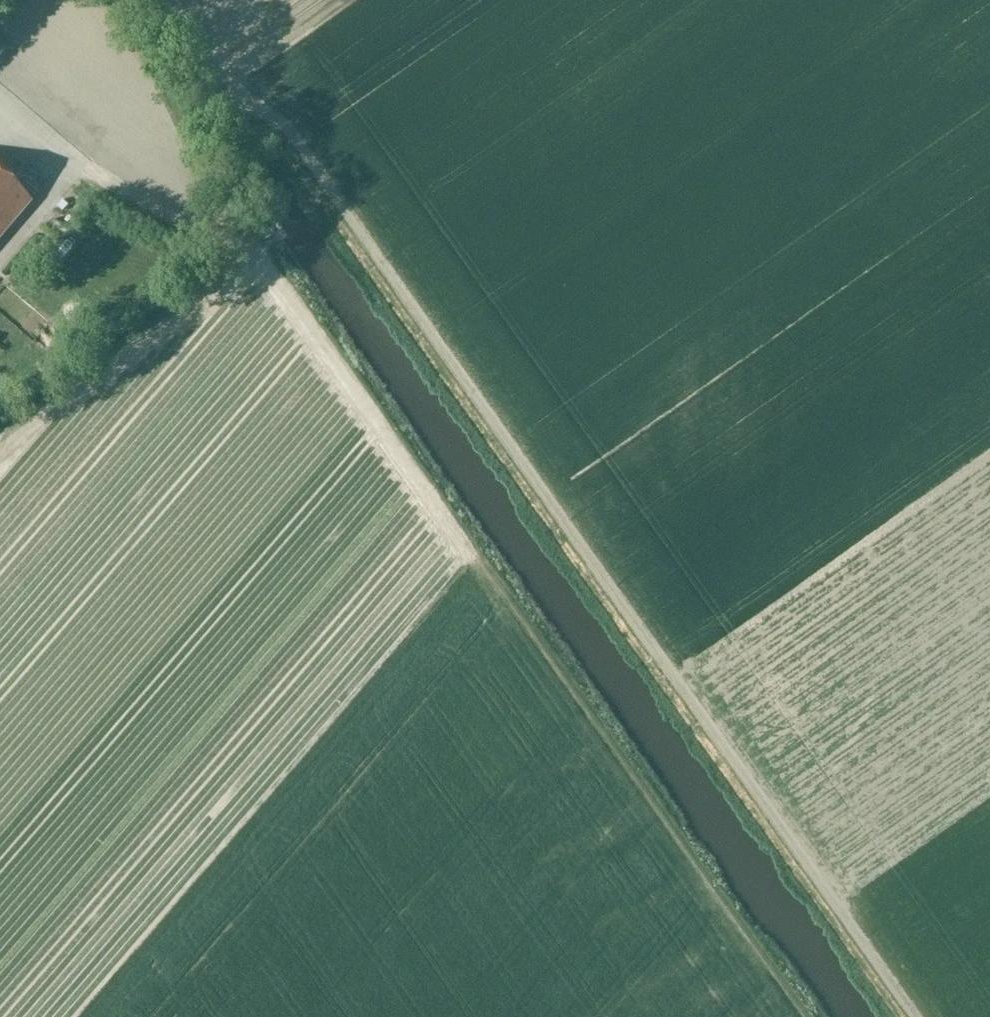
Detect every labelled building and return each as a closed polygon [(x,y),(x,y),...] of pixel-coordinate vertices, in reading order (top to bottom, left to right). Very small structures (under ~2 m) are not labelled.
[(33,200),(0,172),(0,239),(33,200)]
